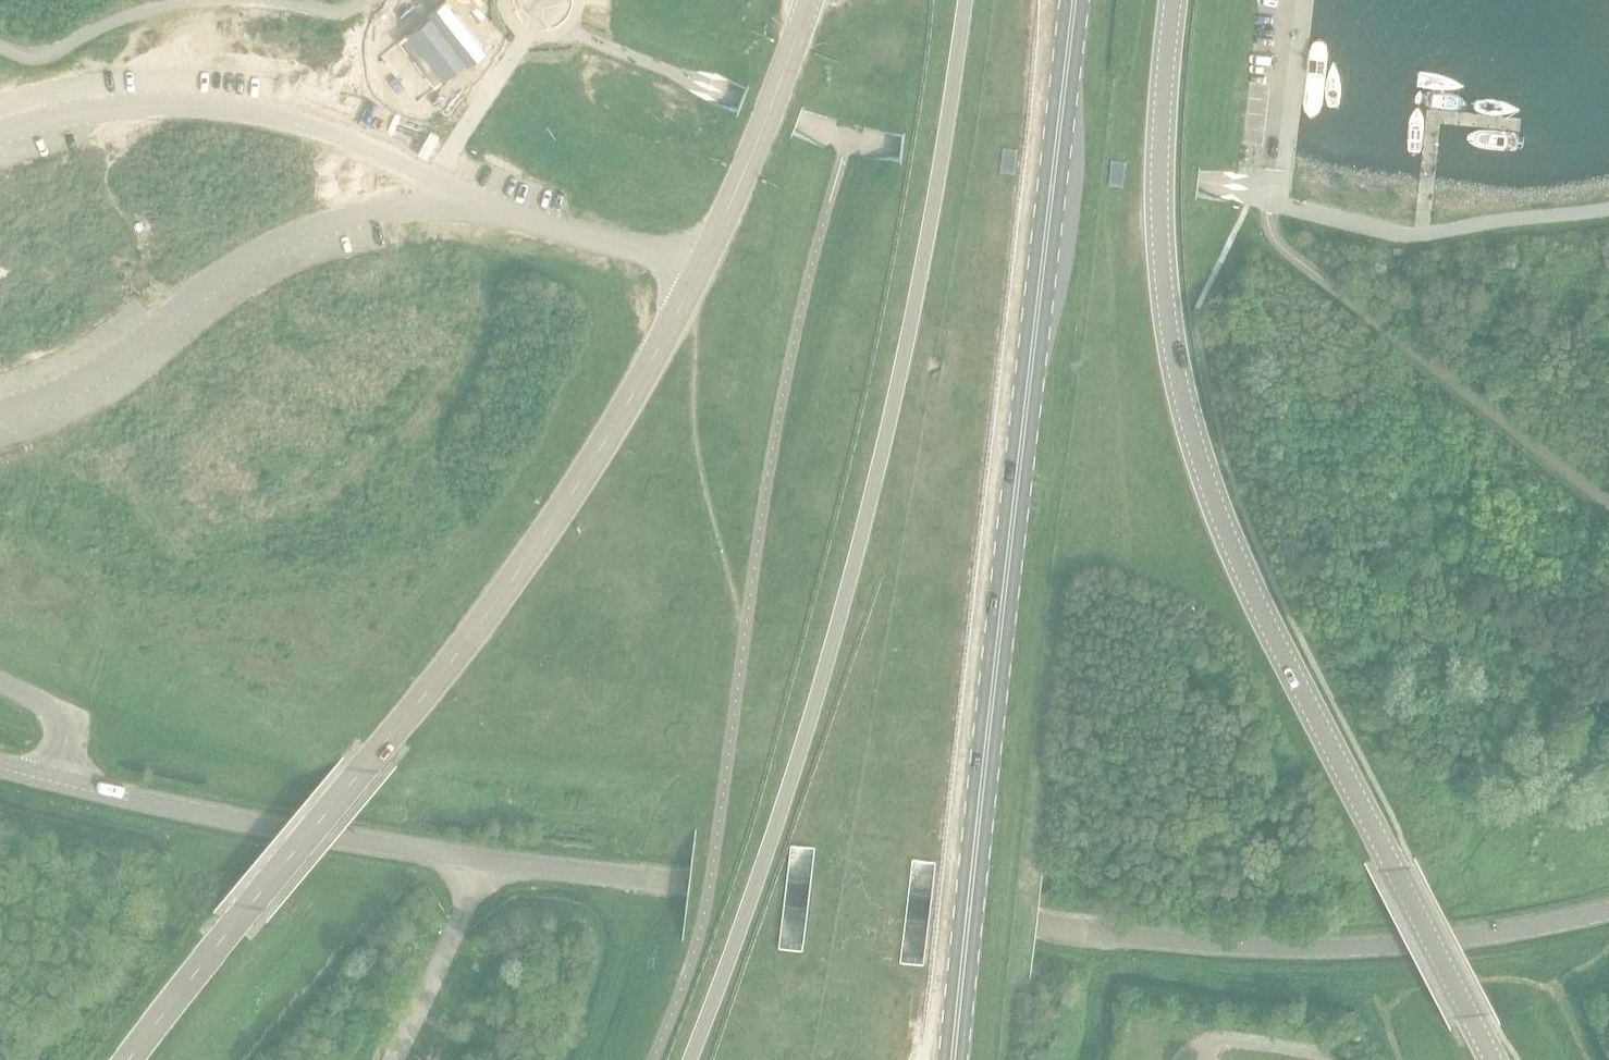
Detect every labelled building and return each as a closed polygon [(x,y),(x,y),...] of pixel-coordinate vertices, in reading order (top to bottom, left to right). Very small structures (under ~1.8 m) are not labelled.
[(481,46),(482,46),(446,0),(444,0),(427,14),(429,17),(380,56),(391,70),(415,101),(443,79),(436,69),(461,58),(463,60),(481,46)]
